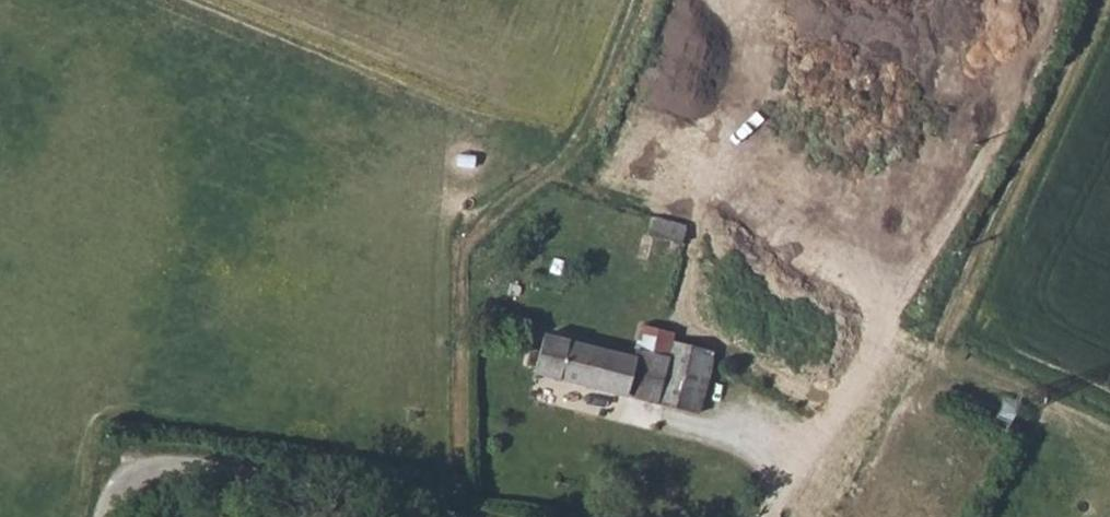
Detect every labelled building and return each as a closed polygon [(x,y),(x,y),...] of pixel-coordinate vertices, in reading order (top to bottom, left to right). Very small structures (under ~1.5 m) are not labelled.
[(635,224),(669,235),(674,219),(638,209),(635,224)] [(535,363),(693,400),(709,338),(670,329),(672,317),(640,310),(632,341),(546,322),(535,363)]
